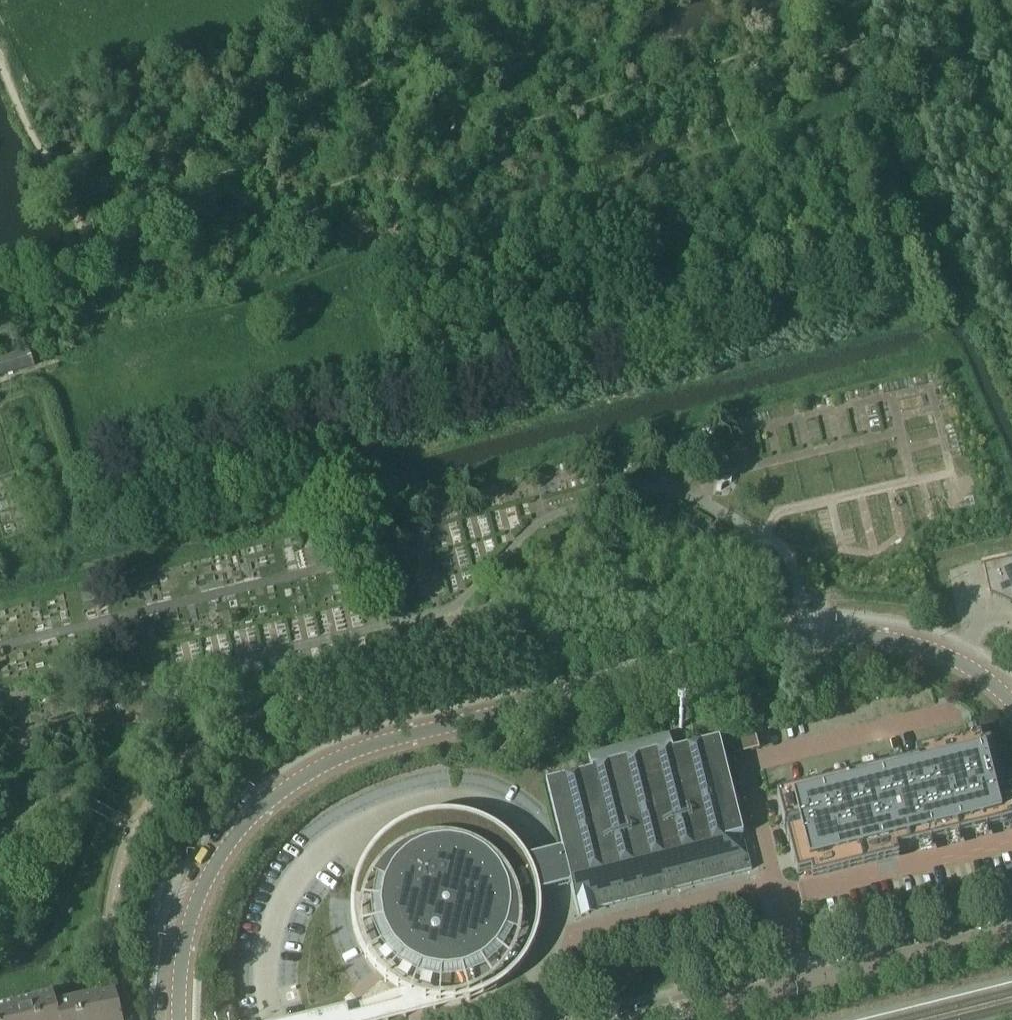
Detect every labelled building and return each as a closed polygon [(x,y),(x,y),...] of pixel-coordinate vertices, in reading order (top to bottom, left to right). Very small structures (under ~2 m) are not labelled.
[(33,367),(28,351),(0,359),(0,376),(33,367)] [(983,566),(990,597),(991,597),(991,596),(1009,604),(1011,605),(1011,559),(983,566)] [(563,780),(545,785),(561,851),(570,886),(577,914),(750,871),(719,742),(713,743),(703,746),(672,754),(668,738),(588,758),(592,775),(564,782),(563,780)] [(776,799),(783,829),(804,824),(806,831),(785,836),(796,879),(823,872),(825,879),(849,874),(847,866),(858,863),(860,871),(884,865),(882,857),(893,854),(1011,824),(1011,803),(1002,805),(989,746),(981,748),(979,740),(914,757),(915,765),(776,799)] [(356,887),(353,903),(353,919),(356,934),(361,949),(368,962),(378,974),(390,984),(404,992),(418,988),(420,991),(423,992),(427,992),(429,989),(430,985),(457,978),(467,975),(478,971),(489,963),(499,953),(507,942),(512,929),(514,915),(537,917),(537,902),(536,895),(553,891),(570,886),(561,851),(544,855),(526,859),(525,858),(522,860),(512,846),(499,835),(484,826),(469,820),(452,818),(450,817),(434,818),(419,821),(404,827),(390,835),(378,846),(368,858),(361,872),(356,887)] [(118,993),(97,998),(96,993),(56,1004),(53,991),(0,1004),(0,1019),(125,1019),(118,993)]
